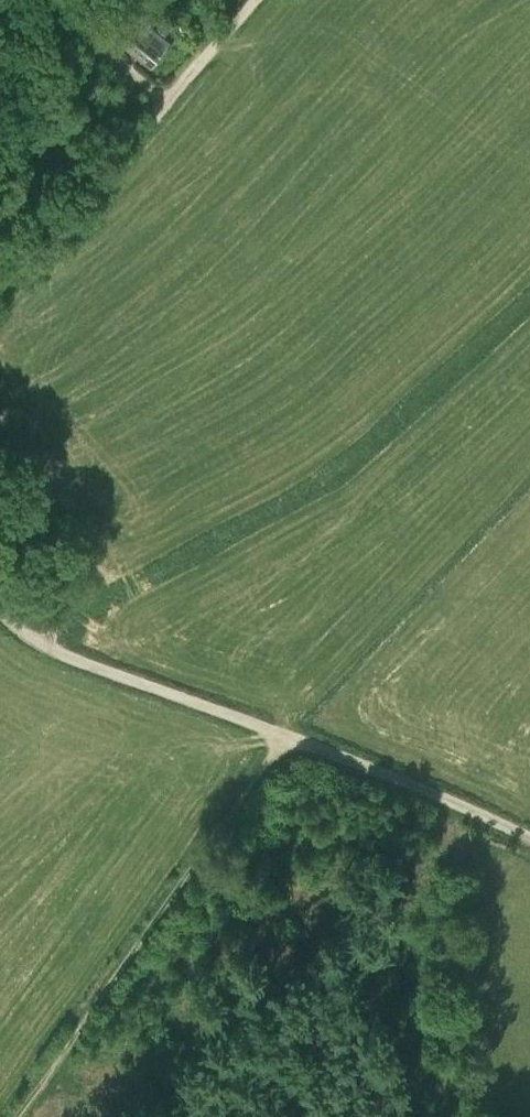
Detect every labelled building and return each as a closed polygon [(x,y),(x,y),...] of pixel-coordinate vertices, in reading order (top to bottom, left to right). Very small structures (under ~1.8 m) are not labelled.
[(173,10),(158,27),(164,33),(179,16),(173,10)] [(151,29),(147,26),(150,22),(141,15),(135,25),(122,43),(151,64),(168,42),(151,29)]
